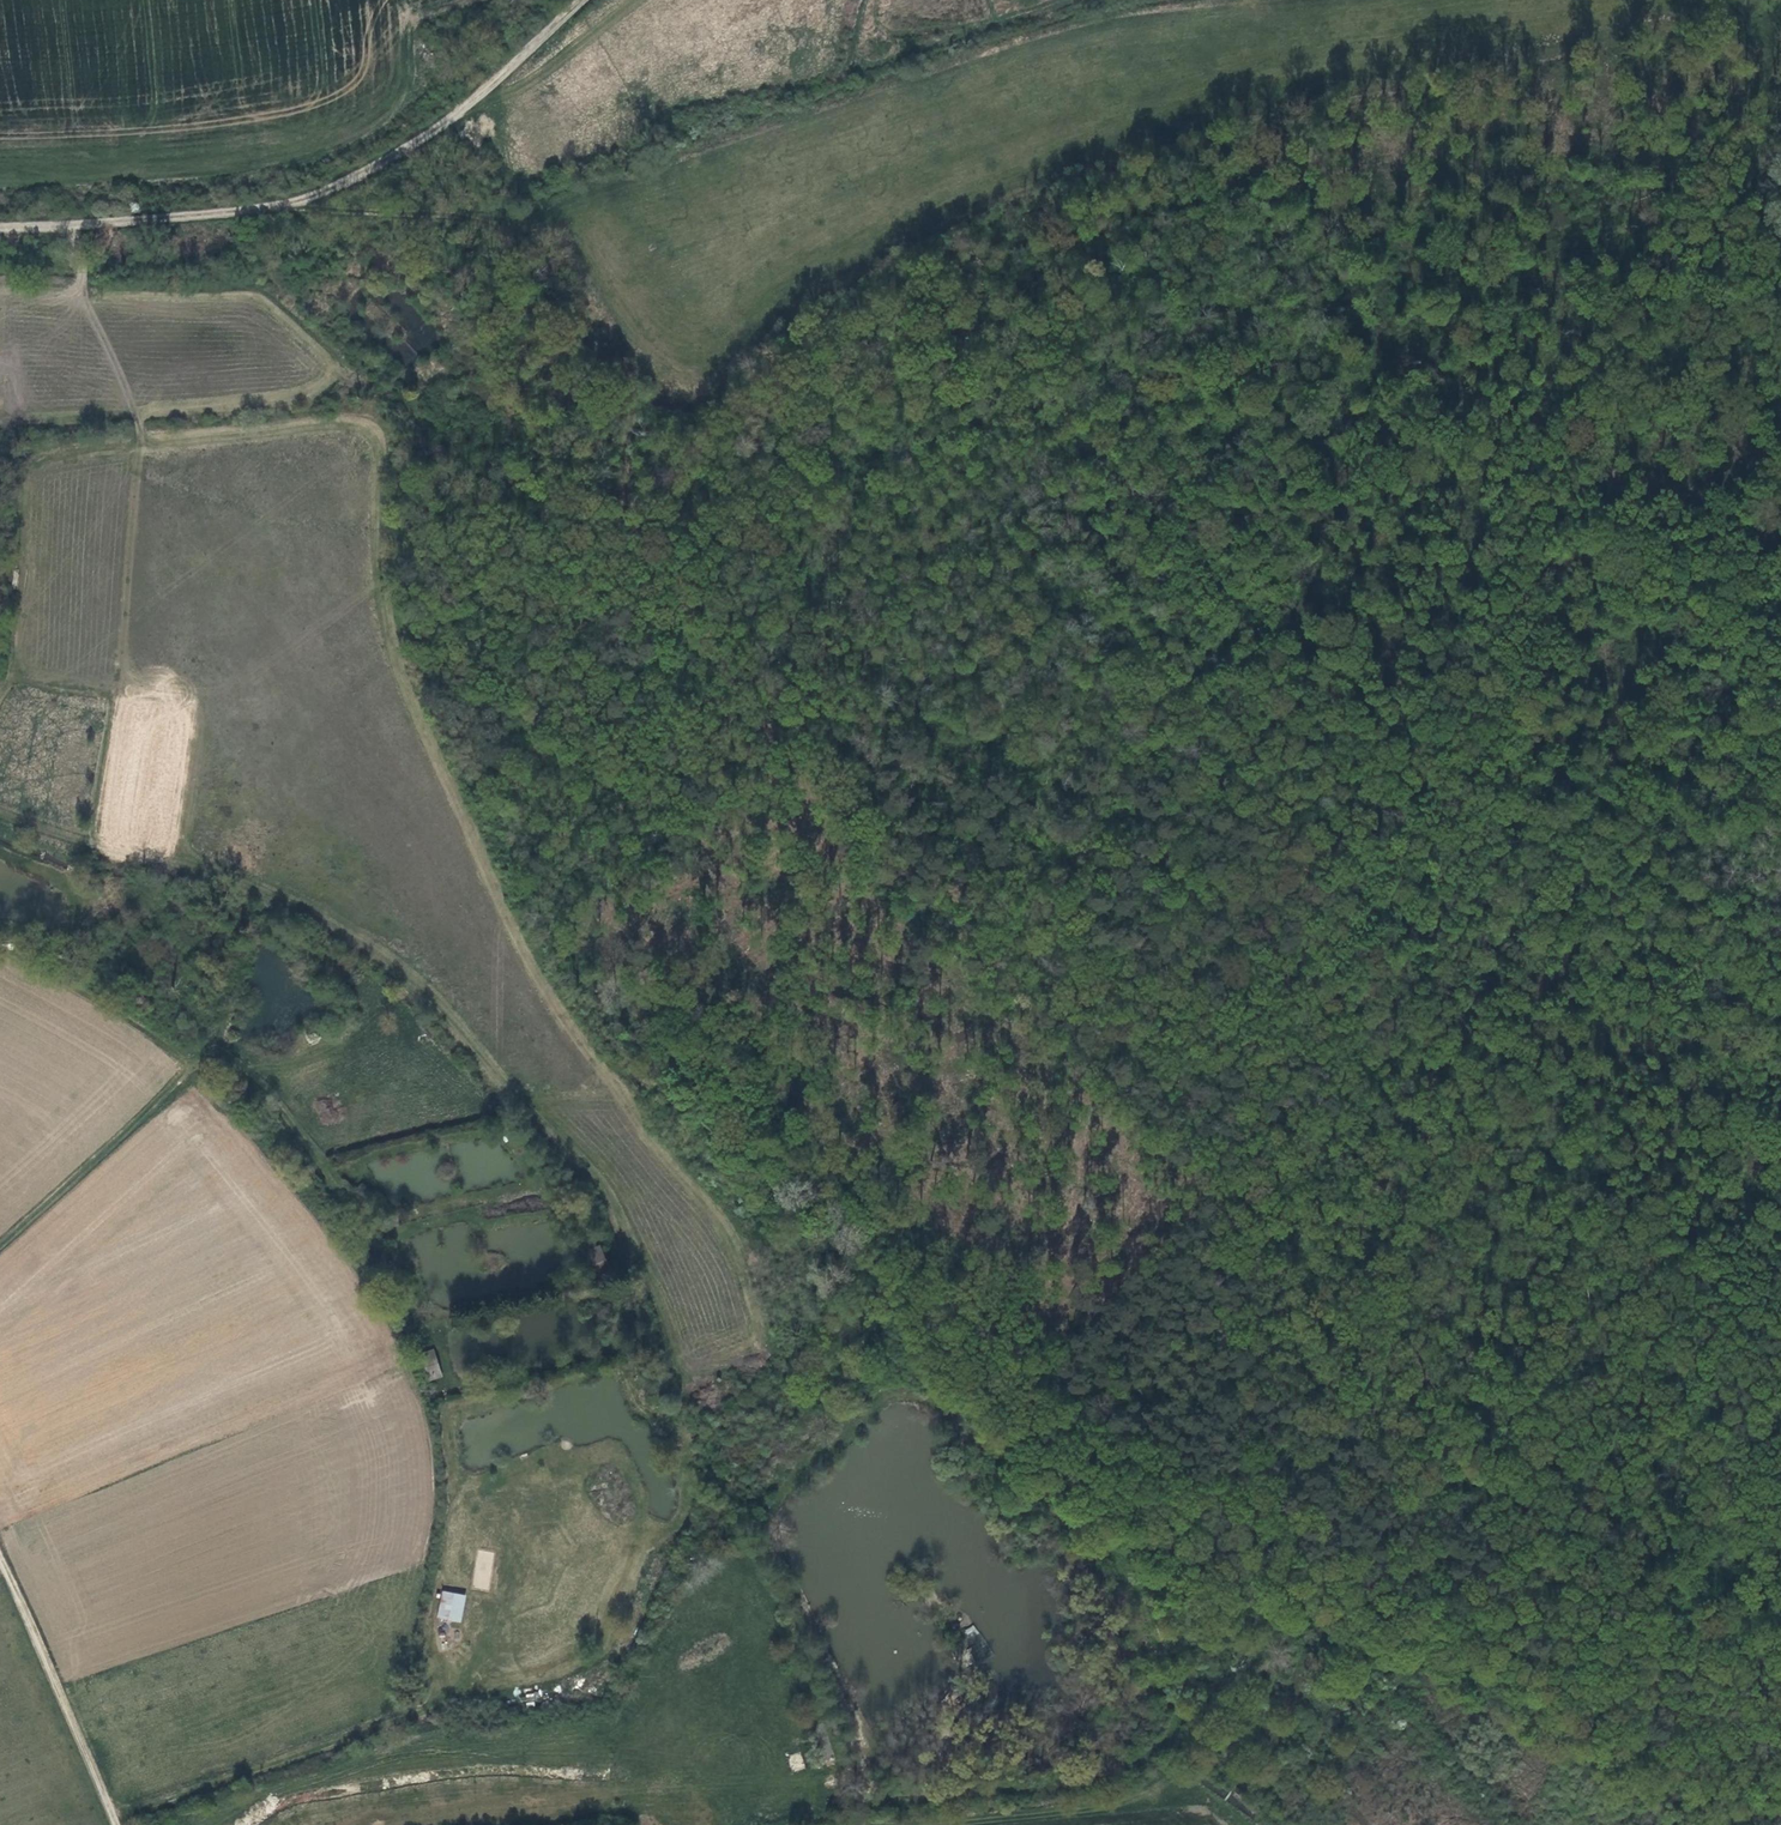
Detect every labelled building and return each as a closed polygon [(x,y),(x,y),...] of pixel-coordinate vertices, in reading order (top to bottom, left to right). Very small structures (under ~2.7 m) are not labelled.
[(593,1267),(606,1261),(600,1245),(586,1250),(593,1267)] [(587,1250),(581,1252),(588,1272),(606,1265),(605,1261),(592,1266),(587,1250)] [(429,1381),(443,1376),(434,1348),(420,1353),(429,1381)] [(441,1591),(438,1619),(462,1622),(465,1594),(441,1591)] [(800,1752),(787,1756),(792,1772),(805,1768),(800,1752)]
